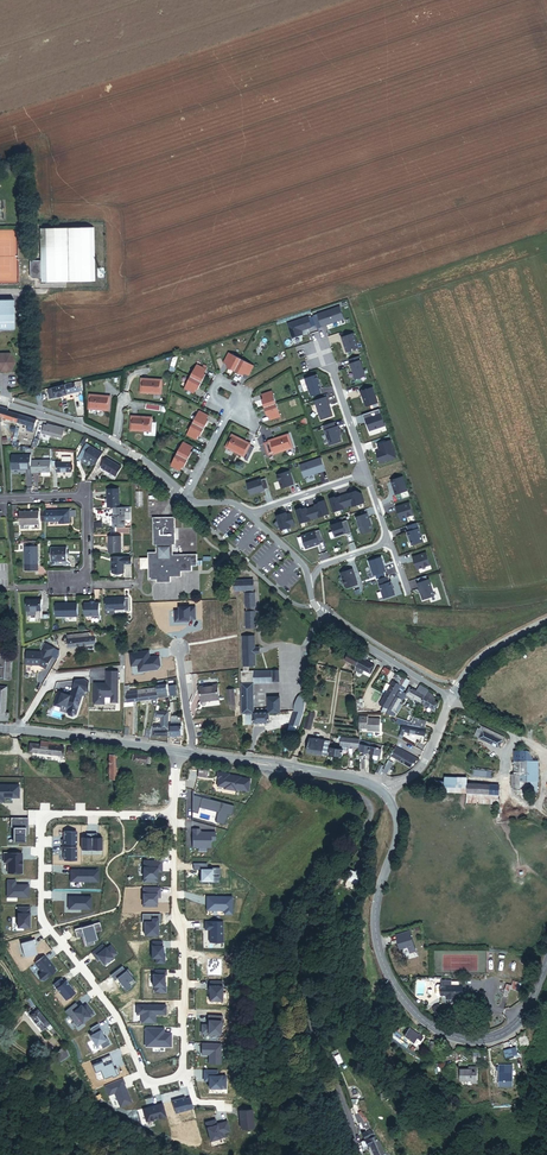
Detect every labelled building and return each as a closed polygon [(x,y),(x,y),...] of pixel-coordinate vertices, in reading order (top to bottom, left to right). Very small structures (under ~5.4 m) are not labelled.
[(94,281),(94,227),(40,228),(40,260),(29,261),(30,278),(40,278),(40,282),(94,281)] [(13,330),(13,300),(0,300),(0,330),(13,330)] [(344,319),(340,306),(318,314),(322,327),(344,319)] [(312,327),(308,317),(288,324),(292,338),(303,335),(302,331),(312,327)] [(359,348),(354,333),(342,337),(347,352),(359,348)] [(0,353),(0,370),(1,371),(11,371),(15,362),(10,353),(0,353)] [(254,366),(229,353),(224,362),(229,364),(231,366),(230,368),(241,374),(243,372),(245,373),(249,375),(254,366)] [(366,376),(359,356),(350,359),(351,364),(350,364),(355,380),(366,376)] [(196,364),(185,388),(194,393),(197,389),(198,386),(199,387),(205,376),(203,376),(204,373),(206,369),(196,364)] [(321,388),(317,375),(305,379),(311,397),(321,393),(320,389),(321,388)] [(161,393),(162,380),(141,378),(140,391),(161,393)] [(64,387),(67,387),(66,384),(48,388),(49,396),(54,395),(66,392),(64,387)] [(378,403),(373,387),(360,392),(365,406),(367,406),(378,403)] [(281,417),(273,391),(263,394),(264,399),(265,402),(263,402),(267,413),(269,413),(270,415),(271,420),(281,417)] [(88,407),(108,409),(109,396),(89,394),(88,407)] [(333,416),(326,397),(314,401),(321,420),(333,416)] [(17,421),(19,414),(7,411),(7,409),(0,407),(0,417),(17,422),(17,421)] [(385,426),(379,409),(362,415),(364,420),(366,420),(367,424),(370,431),(385,426)] [(200,411),(187,435),(197,440),(199,435),(200,433),(202,434),(207,423),(206,422),(207,420),(209,416),(200,411)] [(34,426),(36,419),(19,414),(17,421),(17,422),(29,425),(33,426),(34,426)] [(131,430),(151,431),(152,418),(132,417),(131,430)] [(341,442),(339,433),(340,433),(338,426),(335,427),(334,422),(323,426),(330,446),(341,442)] [(65,429),(48,425),(47,426),(44,425),(42,433),(63,438),(65,429)] [(255,448),(250,445),(250,444),(233,435),(227,447),(244,456),(246,453),(248,454),(245,459),(248,461),(255,448)] [(293,448),(289,435),(270,441),(270,442),(266,444),(269,454),(274,453),(274,454),(293,448)] [(380,464),(396,458),(390,441),(377,445),(379,451),(376,452),(380,464)] [(183,442),(171,466),(180,471),(183,467),(184,464),(185,465),(191,454),(189,454),(191,451),(193,447),(183,442)] [(83,459),(94,466),(101,456),(85,446),(78,458),(82,460),(83,459)] [(10,471),(29,470),(29,463),(29,456),(10,457),(10,471)] [(325,470),(321,458),(300,466),(304,478),(325,470)] [(114,478),(119,468),(105,460),(99,469),(114,478)] [(29,474),(49,473),(48,462),(29,463),(29,470),(29,474)] [(55,473),(70,473),(70,464),(69,464),(60,464),(55,464),(55,473)] [(294,484),(289,471),(277,475),(281,488),(294,484)] [(407,491),(402,477),(391,481),(395,490),(394,490),(395,495),(407,491)] [(147,484),(139,478),(138,480),(145,487),(147,484)] [(264,490),(269,488),(265,478),(261,480),(261,479),(247,484),(251,495),(264,491),(264,490)] [(112,509),(117,509),(116,490),(106,490),(106,500),(106,504),(106,509),(112,509)] [(364,503),(361,494),(356,491),(344,495),(348,507),(352,505),(353,507),(364,503)] [(344,508),(348,507),(344,495),(335,498),(334,497),(329,499),(334,512),(344,509),(344,508)] [(329,514),(324,501),(319,502),(319,503),(315,505),(315,506),(311,508),(314,519),(329,514)] [(413,515),(409,503),(396,507),(400,520),(413,515)] [(123,528),(123,521),(123,508),(117,509),(112,509),(112,517),(111,517),(111,529),(123,528)] [(314,519),(311,508),(307,509),(306,508),(301,510),(301,508),(296,510),(300,524),(314,519)] [(58,525),(68,525),(68,512),(43,513),(43,519),(43,522),(43,523),(58,522),(58,525)] [(295,525),(291,513),(286,514),(286,513),(276,516),(277,520),(273,525),(277,528),(280,528),(281,530),(295,525)] [(18,526),(38,526),(38,514),(18,514),(18,526)] [(372,529),(367,514),(356,518),(361,535),(371,531),(372,529)] [(173,555),(173,546),(176,545),(176,518),(153,518),(153,546),(156,546),(156,553),(149,553),(149,580),(156,580),(156,583),(171,582),(171,577),(183,577),(183,573),(194,572),(194,568),(199,568),(199,555),(173,555)] [(351,533),(347,521),(331,526),(335,537),(346,533),(346,535),(351,533)] [(423,542),(419,529),(417,529),(415,524),(407,526),(409,532),(407,533),(412,546),(423,542)] [(319,544),(319,543),(323,541),(320,530),(301,536),(306,549),(319,544)] [(106,554),(119,554),(119,538),(106,538),(106,554)] [(23,571),(36,571),(36,548),(23,548),(23,571)] [(49,562),(65,562),(65,549),(49,549),(49,562)] [(430,565),(426,553),(413,558),(417,570),(430,565)] [(374,576),(376,580),(386,577),(384,572),(386,572),(381,558),(369,562),(373,576),(374,576)] [(110,574),(122,574),(122,559),(112,559),(112,563),(110,563),(110,574)] [(340,573),(345,587),(347,588),(357,585),(352,569),(340,573)] [(434,597),(429,580),(427,580),(426,576),(417,579),(418,583),(417,584),(422,600),(434,597)] [(257,612),(256,606),(257,605),(257,593),(255,593),(255,590),(255,580),(236,581),(237,591),(246,590),(247,606),(248,606),(248,612),(247,612),(248,628),(258,627),(257,612)] [(395,595),(391,582),(379,586),(383,599),(395,595)] [(122,613),(126,613),(126,600),(103,600),(103,612),(110,612),(112,612),(122,612),(122,613)] [(35,611),(39,611),(39,601),(25,601),(25,612),(35,611)] [(53,618),(76,618),(76,605),(53,605),(53,618)] [(82,617),(97,617),(97,605),(82,605),(82,617)] [(75,649),(100,647),(99,638),(81,639),(81,636),(77,636),(77,639),(74,640),(75,649)] [(257,667),(257,656),(257,649),(258,637),(246,637),(245,670),(251,671),(251,667),(257,667)] [(40,654),(25,653),(25,666),(38,667),(45,670),(51,658),(49,657),(53,649),(45,645),(40,654)] [(358,666),(363,659),(353,653),(349,660),(358,666)] [(9,681),(11,656),(0,655),(0,680),(9,681)] [(371,673),(375,666),(363,659),(358,666),(371,673)] [(384,667),(381,672),(386,676),(390,671),(384,667)] [(252,724),(271,724),(272,716),(276,716),(276,701),(267,701),(267,711),(264,711),(264,714),(255,714),(256,685),(256,673),(251,673),(244,672),(243,715),(252,715),(252,724)] [(278,684),(282,684),(282,673),(256,673),(256,685),(278,685),(278,684)] [(117,674),(105,674),(106,687),(102,687),(102,686),(94,686),(94,707),(105,707),(105,700),(111,700),(111,705),(118,705),(117,674)] [(403,692),(410,681),(406,678),(389,708),(394,712),(400,702),(401,700),(402,700),(406,695),(406,694),(403,692)] [(380,711),(385,712),(400,685),(393,681),(379,705),(383,707),(380,711)] [(201,695),(216,693),(215,686),(215,685),(199,687),(200,695),(201,695)] [(406,695),(421,703),(427,691),(428,690),(420,685),(416,690),(409,687),(405,693),(406,694),(406,695)] [(6,714),(7,687),(0,686),(0,721),(9,722),(10,714),(6,714)] [(170,697),(179,696),(178,686),(169,688),(170,697)] [(206,702),(219,700),(218,686),(215,686),(216,693),(201,695),(201,702),(206,702)] [(157,700),(168,698),(166,687),(155,688),(156,693),(157,700)] [(75,718),(83,693),(72,690),(69,698),(68,698),(68,699),(66,698),(66,697),(57,694),(53,708),(60,710),(61,707),(65,709),(67,712),(66,714),(67,718),(71,719),(75,718)] [(230,709),(234,709),(232,690),(226,691),(227,706),(230,705),(230,709)] [(421,703),(435,711),(439,703),(435,700),(436,698),(433,697),(434,695),(427,691),(421,703)] [(151,700),(157,700),(156,693),(144,695),(143,692),(138,693),(140,702),(151,700)] [(134,703),(140,702),(138,693),(127,694),(129,704),(134,703)] [(307,714),(307,704),(304,702),(303,703),(303,704),(300,702),(299,703),(298,704),(296,707),(295,711),(294,712),(294,713),(307,714)] [(386,713),(395,717),(402,705),(400,702),(394,712),(389,708),(386,713)] [(160,728),(169,727),(170,717),(155,715),(154,721),(161,721),(160,728)] [(411,723),(424,727),(427,721),(413,716),(411,723)] [(304,735),(311,736),(315,719),(308,717),(304,735)] [(368,731),(380,731),(380,718),(368,718),(368,731)] [(401,731),(424,736),(426,728),(424,727),(411,723),(404,721),(401,731)] [(479,738),(483,730),(484,727),(481,725),(480,729),(478,728),(474,736),(479,738)] [(154,740),(169,740),(169,727),(160,728),(154,728),(154,740)] [(181,738),(182,738),(182,729),(173,728),(173,748),(176,748),(177,738),(181,738)] [(479,738),(499,748),(503,739),(483,730),(479,738)] [(29,751),(62,755),(62,748),(48,746),(49,742),(39,740),(39,744),(30,743),(29,751)] [(332,748),(333,742),(312,740),(311,745),(310,745),(309,753),(322,754),(322,755),(331,756),(332,748)] [(344,749),(363,750),(362,743),(344,741),(344,749)] [(363,753),(371,753),(372,743),(362,743),(363,750),(363,753)] [(371,753),(383,754),(384,744),(372,743),(371,753)] [(344,759),(344,749),(332,748),(331,756),(331,758),(344,759)] [(418,762),(420,760),(400,748),(399,750),(415,760),(418,762)] [(409,766),(415,760),(399,750),(394,756),(409,766)] [(116,780),(116,755),(108,755),(108,780),(116,780)] [(149,763),(149,761),(150,757),(134,755),(133,761),(149,763)] [(384,772),(389,774),(396,764),(391,760),(387,767),(384,772)] [(524,789),(524,780),(525,760),(514,760),(513,772),(511,772),(510,793),(528,794),(528,789),(524,789)] [(384,772),(387,767),(383,764),(378,771),(382,774),(384,772)] [(493,772),(472,769),(472,776),(492,778),(493,772)] [(467,794),(468,783),(468,778),(444,777),(444,782),(436,781),(433,787),(443,787),(443,792),(467,794)] [(498,804),(499,785),(468,783),(467,794),(467,802),(498,804)] [(0,848),(15,847),(15,837),(0,838),(0,842),(0,848)] [(67,860),(99,860),(99,847),(67,847),(67,860)] [(355,884),(359,872),(355,871),(354,873),(350,871),(347,881),(355,884)] [(409,948),(414,947),(410,930),(396,933),(400,947),(408,945),(409,948)] [(454,994),(460,994),(460,986),(439,985),(439,994),(444,994),(444,998),(454,998),(454,994)] [(509,990),(517,993),(519,987),(510,985),(510,986),(505,985),(500,999),(505,1001),(509,990)] [(58,1036),(64,1032),(39,1002),(33,1006),(36,1010),(32,1013),(47,1032),(52,1028),(58,1036)] [(426,1036),(422,1033),(420,1035),(409,1025),(403,1032),(415,1042),(418,1037),(422,1041),(426,1036)] [(66,1062),(78,1052),(77,1049),(73,1045),(66,1051),(69,1054),(63,1059),(66,1062)] [(475,1081),(475,1065),(468,1065),(468,1067),(457,1067),(457,1078),(468,1078),(468,1081),(475,1081)] [(500,1079),(513,1079),(513,1069),(510,1069),(510,1065),(501,1065),(500,1079)] [(373,1087),(380,1086),(377,1068),(370,1069),(373,1087)] [(364,1140),(373,1138),(363,1113),(353,1116),(357,1126),(361,1124),(362,1129),(365,1128),(366,1132),(362,1134),(364,1140)] [(382,1154),(376,1137),(373,1138),(364,1140),(360,1142),(362,1148),(370,1145),(373,1154),(382,1154)]
